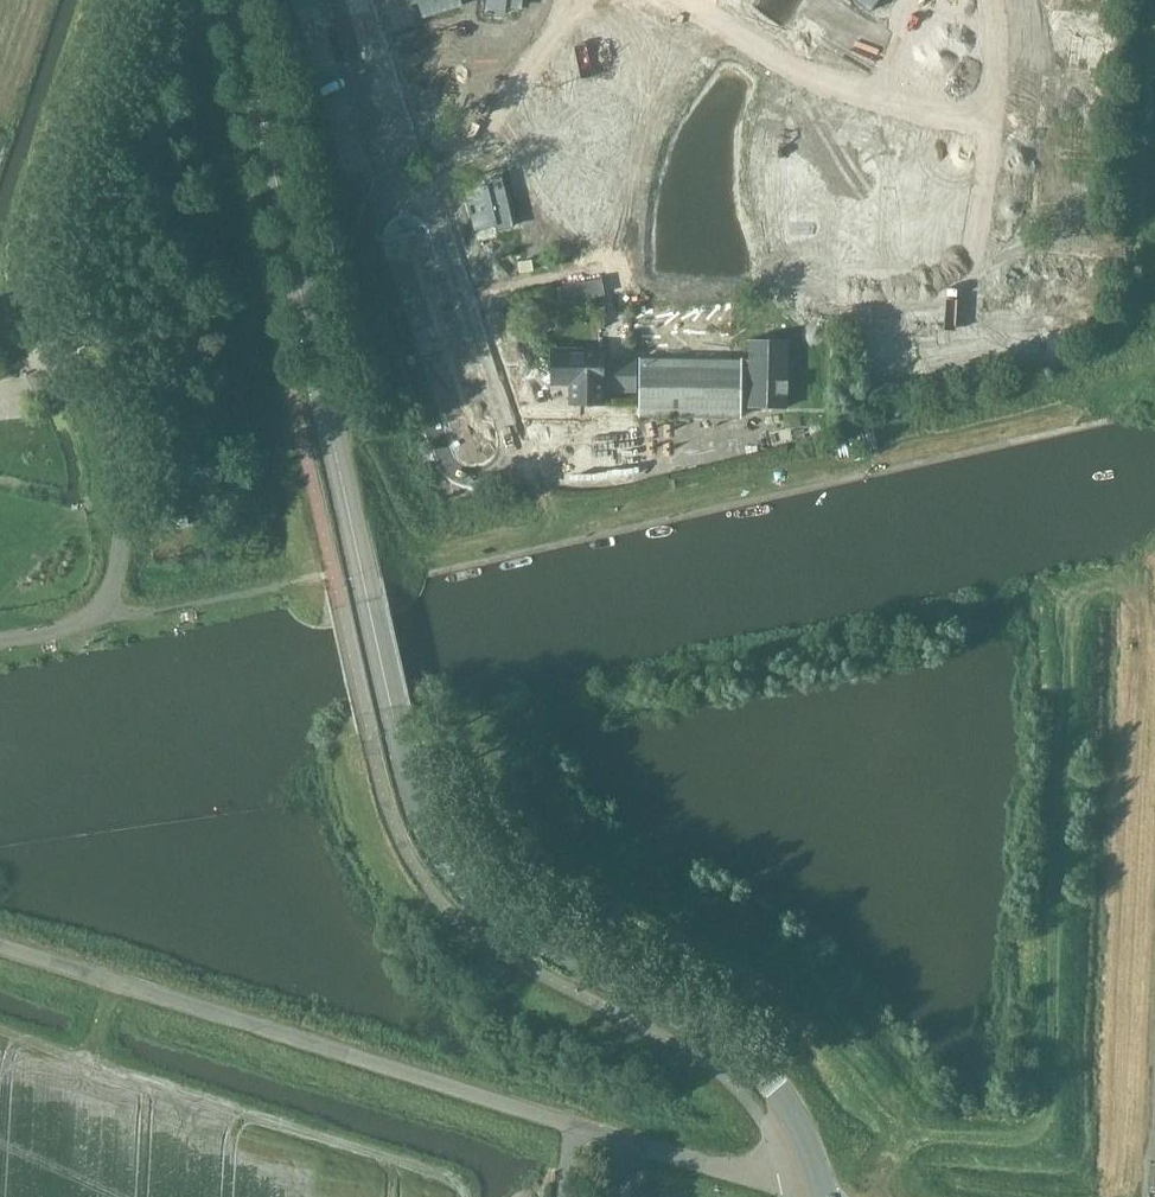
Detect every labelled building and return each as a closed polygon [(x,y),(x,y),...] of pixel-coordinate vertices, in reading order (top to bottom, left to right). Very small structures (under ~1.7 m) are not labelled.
[(410,3),(419,0),(423,15),(438,11),(439,12),(460,6),(458,0),(410,0),(410,3)] [(484,14),(485,14),(491,14),(491,13),(502,14),(504,5),(519,7),(520,0),(485,0),(484,14)] [(869,9),(869,10),(870,11),(878,0),(857,0),(869,9)] [(1013,4),(1072,16),(1075,0),(1014,0),(1013,4)] [(881,4),(875,15),(884,21),(891,11),(881,4)] [(846,38),(837,51),(850,60),(849,62),(868,75),(878,60),(867,52),(877,37),(850,18),(839,33),(846,38)] [(1051,39),(1050,48),(1069,51),(1070,41),(1051,39)] [(1025,67),(1018,114),(1027,115),(1027,117),(1034,118),(1034,116),(1051,118),(1058,71),(1025,67)] [(1079,71),(1078,82),(1096,84),(1097,73),(1079,71)] [(539,93),(514,115),(527,129),(517,139),(529,152),(545,137),(544,135),(556,124),(545,113),(551,107),(539,93)] [(949,147),(939,183),(984,196),(995,160),(949,147)] [(565,155),(538,175),(549,190),(538,198),(549,213),(567,199),(566,197),(578,188),(569,175),(576,170),(565,155)] [(836,214),(821,210),(826,191),(831,192),(831,190),(770,175),(769,176),(771,177),(770,183),(772,184),(769,197),(779,200),(775,217),(830,231),(830,232),(832,233),(836,214)] [(486,186),(466,191),(469,205),(467,205),(469,214),(471,213),(474,228),(495,223),(496,229),(511,226),(500,176),(485,180),(486,186)] [(929,185),(927,195),(945,200),(948,190),(929,185)] [(897,193),(887,225),(933,238),(942,206),(897,193)] [(1031,235),(1032,226),(1018,225),(1017,234),(1031,235)] [(1018,235),(1017,245),(1030,247),(1031,236),(1018,235)] [(812,245),(809,254),(823,258),(825,249),(812,245)] [(1096,268),(1069,267),(1068,322),(1081,322),(1081,324),(1086,324),(1086,322),(1095,322),(1095,325),(1096,325),(1097,266),(1096,266),(1096,268)] [(994,289),(993,311),(996,311),(995,327),(1011,328),(1010,336),(1029,337),(1031,304),(1011,303),(1012,289),(994,289)] [(931,308),(930,331),(932,331),(932,347),(947,347),(947,356),(966,356),(967,323),(948,323),(949,309),(931,308)] [(760,322),(760,335),(740,335),(740,359),(639,358),(639,414),(739,415),(739,395),(829,396),(830,323),(760,322)] [(568,384),(568,403),(601,403),(601,384),(602,384),(602,351),(551,351),(551,384),(568,384)] [(189,525),(187,513),(174,515),(177,527),(189,525)]
